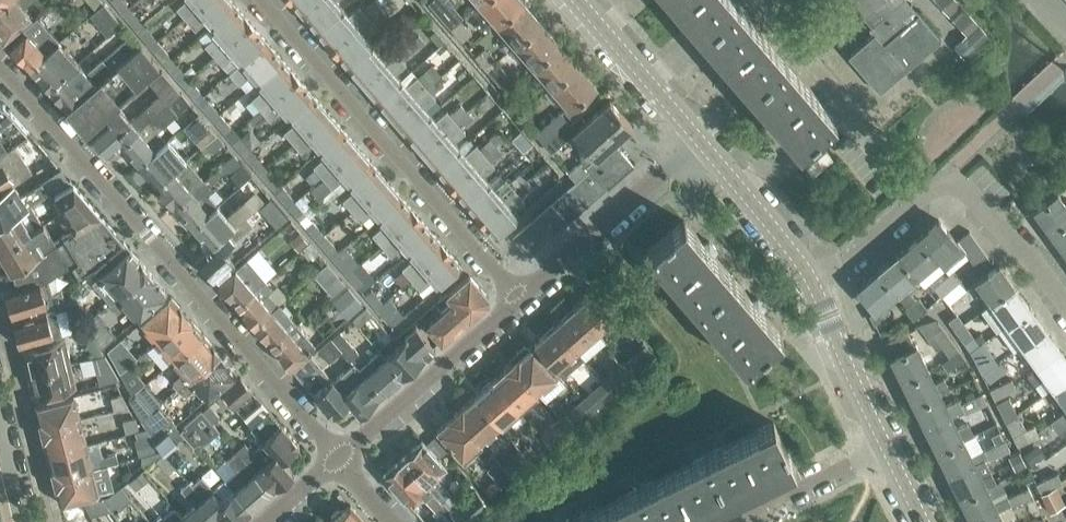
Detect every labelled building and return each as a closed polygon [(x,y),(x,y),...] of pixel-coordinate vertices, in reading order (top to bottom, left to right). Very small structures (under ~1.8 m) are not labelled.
[(2,40),(31,17),(23,6),(30,0),(0,0),(0,37),(2,40)] [(111,0),(123,14),(129,8),(123,0),(112,0),(111,0)] [(178,9),(187,20),(210,0),(188,0),(178,9)] [(213,28),(238,6),(232,0),(210,0),(187,20),(196,30),(207,21),(213,28)] [(300,12),(314,0),(290,0),(300,12)] [(300,12),(316,30),(342,7),(337,0),(314,0),(300,12)] [(369,16),(379,7),(373,0),(363,9),(369,16)] [(451,27),(460,19),(449,6),(456,0),(431,0),(428,2),(451,27)] [(524,0),(482,0),(479,2),(497,23),(524,0)] [(542,21),(524,0),(497,23),(515,44),(542,21)] [(734,0),(671,0),(673,2),(669,6),(677,15),(682,13),(702,35),(738,4),(734,0)] [(865,14),(874,24),(869,28),(874,34),(848,55),(855,62),(880,91),(895,78),(900,73),(911,64),(917,58),(940,38),(917,11),(910,4),(907,0),(853,0),(865,14)] [(119,22),(102,2),(89,14),(106,33),(119,22)] [(786,60),(749,18),(738,4),(702,35),(721,58),(718,63),(725,71),(731,69),(750,91),(786,60)] [(316,30),(331,48),(369,16),(363,9),(359,5),(348,14),(342,7),(316,30)] [(216,37),(205,47),(214,57),(252,24),(238,6),(213,28),(210,30),(216,37)] [(379,7),(369,16),(375,23),(385,14),(379,7)] [(123,14),(134,27),(141,21),(129,8),(123,14)] [(369,16),(331,48),(347,66),(372,45),(374,43),(367,35),(377,26),(375,23),(369,16)] [(451,27),(462,40),(472,32),(460,19),(451,27)] [(560,41),(545,25),(542,21),(515,44),(533,64),(560,41)] [(229,74),(240,65),(267,41),(252,24),(214,57),(222,67),(223,67),(229,74)] [(141,35),(153,48),(159,42),(148,29),(141,35)] [(10,47),(29,68),(46,52),(57,41),(47,31),(36,41),(27,31),(10,47)] [(391,45),(397,52),(407,44),(401,37),(391,45)] [(415,37),(407,44),(397,52),(403,59),(421,44),(415,37)] [(57,41),(46,52),(29,68),(49,88),(55,82),(65,72),(77,62),(57,41)] [(267,41),(240,65),(229,74),(238,84),(249,75),(255,82),(282,58),(267,41)] [(533,64),(551,85),(578,62),(560,41),(533,64)] [(164,61),(171,56),(159,42),(153,48),(164,61)] [(347,66),(362,83),(397,52),(391,45),(388,42),(377,50),(372,45),(347,66)] [(138,45),(111,69),(67,109),(85,130),(158,67),(138,45)] [(497,60),(485,46),(475,55),(487,68),(497,60)] [(397,52),(362,83),(376,100),(401,79),(395,72),(406,63),(403,59),(397,52)] [(49,88),(67,109),(111,69),(100,57),(85,71),(77,62),(65,72),(49,88)] [(297,75),(282,58),(255,82),(261,90),(251,99),(259,109),(297,75)] [(507,72),(497,60),(487,68),(498,81),(507,72)] [(835,117),(786,60),(750,91),(770,114),(767,119),(774,127),(779,125),(799,148),(835,117)] [(578,62),(551,85),(570,107),(596,84),(578,62)] [(178,65),(171,71),(183,84),(189,78),(188,77),(195,71),(190,66),(184,72),(178,65)] [(437,78),(439,75),(431,65),(419,76),(427,86),(437,78)] [(146,85),(157,97),(143,109),(151,119),(165,107),(169,103),(181,93),(162,71),(146,85)] [(285,116),(287,114),(312,93),(297,75),(259,109),(267,118),(278,108),(285,116)] [(391,117),(416,96),(427,86),(417,76),(407,85),(401,79),(376,100),(391,117)] [(201,92),(189,78),(183,84),(194,97),(201,92)] [(427,86),(433,93),(443,85),(437,78),(427,86)] [(427,86),(416,96),(391,117),(406,134),(431,113),(425,106),(436,97),(433,93),(427,86)] [(528,104),(517,92),(507,100),(519,113),(528,104)] [(282,130),(291,141),(327,110),(312,93),(287,114),(293,120),(282,130)] [(189,104),(180,94),(166,106),(175,116),(189,104)] [(208,100),(201,105),(212,119),(219,113),(208,100)] [(571,133),(593,158),(594,159),(614,141),(632,125),(610,100),(586,121),(579,113),(569,122),(545,143),(543,145),(550,152),(571,133)] [(10,110),(3,103),(2,104),(0,102),(0,118),(10,110)] [(466,112),(460,105),(450,113),(456,120),(466,112)] [(88,133),(107,156),(121,144),(139,128),(151,119),(143,109),(130,120),(119,107),(108,116),(88,133)] [(139,165),(157,150),(167,141),(158,131),(174,118),(165,107),(151,119),(139,128),(121,144),(139,165)] [(27,130),(10,110),(0,118),(0,150),(27,130)] [(342,127),(327,110),(291,141),(301,151),(312,142),(317,148),(342,127)] [(406,134),(421,151),(456,120),(450,113),(447,110),(436,119),(431,113),(406,134)] [(456,120),(462,127),(472,119),(466,112),(456,120)] [(536,133),(545,143),(569,122),(560,112),(536,133)] [(230,126),(219,113),(212,119),(224,132),(230,126)] [(456,120),(421,151),(435,168),(460,147),(455,141),(465,131),(462,127),(456,120)] [(194,140),(201,148),(216,134),(209,126),(194,140)] [(312,164),(321,175),(357,144),(342,127),(317,148),(323,155),(312,164)] [(27,130),(0,150),(0,189),(12,181),(50,156),(27,130)] [(500,130),(489,138),(490,139),(496,146),(506,137),(500,130)] [(222,141),(216,134),(201,148),(207,155),(222,141)] [(243,154),(250,149),(239,137),(233,142),(243,154)] [(139,165),(157,186),(174,170),(187,159),(169,139),(167,141),(157,150),(139,165)] [(479,147),(486,155),(496,146),(490,139),(479,147)] [(608,187),(634,164),(614,141),(594,159),(593,158),(587,164),(590,168),(608,187)] [(331,186),(342,177),(347,183),(372,162),(357,144),(321,175),(331,186)] [(435,168),(450,185),(486,155),(479,147),(477,144),(466,153),(460,147),(435,168)] [(534,160),(541,155),(532,144),(525,150),(534,160)] [(492,162),(502,153),(496,146),(486,155),(492,162)] [(243,154),(255,168),(262,163),(250,149),(243,154)] [(813,174),(833,157),(826,149),(806,166),(813,174)] [(218,169),(222,173),(238,167),(242,164),(234,155),(218,169)] [(486,155),(450,185),(465,202),(490,181),(484,174),(495,165),(492,162),(486,155)] [(157,186),(174,206),(192,191),(204,181),(205,180),(187,159),(174,170),(157,186)] [(580,176),(590,168),(587,164),(583,159),(568,172),(575,181),(580,176)] [(342,199),(351,210),(387,179),(372,162),(347,183),(353,189),(342,199)] [(53,173),(42,182),(48,193),(71,180),(70,180),(69,181),(61,168),(53,173)] [(598,196),(608,187),(590,168),(580,176),(598,196)] [(273,188),(280,183),(268,169),(261,175),(273,188)] [(509,182),(515,189),(525,180),(519,173),(509,182)] [(571,185),(588,204),(598,196),(580,176),(575,181),(571,185)] [(465,202),(480,219),(515,189),(509,182),(506,178),(495,187),(490,181),(465,202)] [(361,221),(372,211),(377,218),(402,196),(387,179),(351,210),(361,221)] [(531,187),(525,180),(515,189),(521,196),(531,187)] [(20,195),(12,181),(0,189),(0,222),(19,211),(31,203),(48,193),(42,182),(20,195)] [(174,206),(192,226),(210,211),(217,205),(207,193),(211,189),(204,181),(192,191),(174,206)] [(92,223),(95,226),(104,218),(73,183),(54,194),(64,210),(57,215),(67,232),(62,235),(64,240),(92,223)] [(578,213),(588,204),(571,185),(561,193),(578,213)] [(295,200),(283,187),(276,192),(288,206),(295,200)] [(515,189),(480,219),(495,236),(519,215),(514,209),(525,199),(521,196),(515,189)] [(1050,231),(1065,219),(1065,204),(1057,192),(1034,209),(1050,231)] [(551,202),(569,222),(578,213),(561,193),(551,202)] [(54,194),(47,199),(57,215),(64,210),(54,194)] [(371,233),(381,244),(417,213),(402,196),(377,218),(382,224),(371,233)] [(288,218),(271,199),(259,209),(276,228),(288,218)] [(210,211),(192,226),(209,246),(210,247),(245,218),(253,211),(244,200),(227,215),(217,205),(210,211)] [(309,215),(297,202),(291,208),(302,221),(309,215)] [(559,230),(569,222),(551,202),(541,211),(559,230)] [(31,230),(43,223),(31,203),(19,211),(0,222),(0,250),(31,230)] [(532,219),(549,239),(559,230),(541,211),(532,219)] [(402,246),(407,252),(432,231),(417,213),(381,244),(391,255),(402,246)] [(64,240),(71,250),(59,257),(66,267),(70,265),(80,282),(125,243),(104,218),(95,226),(92,223),(64,240)] [(215,280),(235,264),(224,251),(253,227),(245,218),(210,247),(209,246),(196,258),(215,280)] [(539,248),(549,239),(532,219),(521,228),(539,248)] [(938,219),(918,237),(936,258),(957,241),(978,266),(990,257),(969,230),(956,240),(938,219)] [(1050,231),(1065,252),(1065,251),(1065,219),(1050,231)] [(648,251),(697,308),(733,276),(713,254),(717,249),(709,241),(704,243),(684,220),(648,251)] [(306,227),(317,239),(324,233),(313,221),(306,227)] [(10,268),(12,271),(44,252),(50,248),(64,240),(62,235),(54,240),(43,223),(31,230),(0,250),(0,251),(4,258),(4,263),(6,267),(10,268)] [(512,236),(529,256),(539,248),(521,228),(512,236)] [(411,279),(447,248),(432,231),(407,252),(412,258),(401,268),(411,279)] [(301,246),(307,241),(300,233),(294,238),(301,246)] [(335,247),(324,233),(317,239),(328,253),(335,247)] [(936,258),(918,237),(898,254),(916,275),(936,258)] [(71,250),(64,240),(50,248),(44,252),(12,271),(17,287),(4,291),(12,316),(50,304),(51,306),(65,303),(61,290),(64,289),(59,269),(66,267),(59,257),(71,250)] [(309,242),(302,248),(312,259),(319,253),(309,242)] [(354,268),(359,264),(344,246),(332,257),(347,274),(354,268)] [(118,296),(149,270),(130,248),(93,280),(111,302),(118,296)] [(462,265),(447,248),(411,279),(420,290),(431,280),(437,287),(462,265)] [(896,292),(916,275),(898,254),(878,270),(896,292)] [(218,283),(236,304),(254,289),(265,279),(247,259),(236,268),(218,283)] [(332,293),(344,283),(326,263),(315,273),(332,293)] [(976,280),(992,303),(1015,286),(999,264),(976,280)] [(347,274),(358,287),(365,281),(354,268),(347,274)] [(960,279),(951,269),(942,277),(951,287),(960,279)] [(167,291),(149,270),(118,296),(111,302),(118,310),(125,304),(136,318),(167,291)] [(883,303),(896,292),(878,270),(857,288),(875,309),(870,313),(874,322),(889,310),(883,303)] [(468,317),(469,318),(488,301),(488,296),(469,274),(447,293),(453,301),(454,300),(468,317)] [(758,297),(752,299),(733,276),(697,308),(746,365),(782,333),(762,310),(765,305),(758,297)] [(942,294),(951,287),(942,277),(933,285),(942,294)] [(265,279),(254,289),(236,304),(254,325),(272,310),(278,304),(268,293),(273,289),(265,279)] [(1015,286),(992,303),(1007,324),(1030,307),(1015,286)] [(349,317),(363,305),(348,288),(334,300),(349,317)] [(618,313),(596,288),(575,306),(597,331),(618,313)] [(373,290),(366,295),(377,308),(384,302),(373,290)] [(922,311),(932,302),(924,293),(914,301),(922,311)] [(156,341),(187,314),(170,295),(139,322),(156,341)] [(388,298),(384,302),(377,308),(389,322),(395,322),(403,315),(388,298)] [(81,310),(77,300),(65,303),(67,313),(81,310)] [(441,340),(468,317),(454,300),(453,301),(427,324),(441,340)] [(914,318),(922,311),(914,301),(906,309),(914,318)] [(254,325),(272,346),(290,331),(297,324),(279,303),(278,304),(272,310),(254,325)] [(577,349),(597,331),(575,306),(555,324),(577,349)] [(1007,324),(1022,345),(1045,328),(1030,307),(1007,324)] [(372,315),(365,308),(352,320),(358,327),(372,315)] [(46,311),(13,320),(20,345),(62,334),(58,317),(49,319),(46,311)] [(955,328),(964,322),(957,312),(948,319),(955,328)] [(203,333),(187,314),(156,341),(172,360),(203,333)] [(936,348),(942,344),(948,354),(957,347),(939,320),(920,325),(936,348)] [(290,331),(272,346),(290,367),(315,345),(297,324),(290,331)] [(584,357),(577,349),(555,324),(534,342),(563,375),(584,357)] [(385,357),(402,377),(435,347),(416,325),(403,336),(406,339),(385,357)] [(958,332),(965,342),(974,336),(967,326),(958,332)] [(93,356),(104,353),(101,348),(97,339),(91,327),(71,332),(73,336),(83,333),(93,356)] [(1045,328),(1022,345),(1038,366),(1061,349),(1045,328)] [(97,339),(101,348),(116,336),(109,329),(97,339)] [(331,338),(342,349),(350,359),(357,352),(339,331),(331,338)] [(891,356),(903,381),(928,368),(916,344),(914,345),(907,331),(886,341),(893,355),(891,356)] [(220,352),(203,333),(172,360),(183,372),(173,380),(179,387),(189,379),(220,352)] [(342,349),(331,338),(318,349),(328,361),(342,349)] [(145,339),(133,350),(138,357),(150,347),(151,346),(145,339)] [(30,372),(68,363),(62,340),(24,349),(27,359),(24,363),(25,367),(29,369),(30,372)] [(135,358),(119,340),(107,350),(119,371),(135,358)] [(979,343),(970,350),(971,352),(972,353),(983,373),(998,361),(988,347),(984,340),(979,343)] [(539,392),(558,376),(531,345),(529,347),(524,345),(517,352),(518,356),(512,362),(539,392)] [(940,359),(947,369),(964,357),(957,347),(948,354),(940,359)] [(1053,387),(1065,378),(1065,357),(1061,349),(1038,366),(1027,374),(1035,384),(1045,377),(1053,387)] [(381,395),(402,377),(385,357),(378,350),(358,368),(364,375),(381,395)] [(236,371),(220,352),(189,379),(179,387),(185,394),(195,386),(205,398),(236,371)] [(332,415),(349,400),(350,399),(344,393),(334,380),(311,354),(293,370),(302,381),(312,372),(323,386),(314,394),(332,415)] [(637,354),(626,364),(634,372),(645,363),(637,354)] [(104,355),(95,357),(98,372),(111,369),(104,355)] [(620,356),(599,375),(603,380),(613,391),(621,384),(634,372),(626,364),(620,356)] [(1000,361),(983,373),(988,383),(1006,370),(1000,361)] [(520,409),(539,392),(512,362),(493,378),(520,409)] [(74,387),(68,363),(30,372),(30,376),(28,380),(29,384),(33,386),(35,396),(74,387)] [(334,380),(344,393),(350,399),(349,400),(361,413),(381,395),(364,375),(358,368),(354,363),(334,380)] [(934,380),(928,368),(903,381),(914,404),(940,392),(949,387),(943,376),(934,380)] [(136,391),(144,385),(136,376),(127,383),(134,393),(136,391)] [(234,405),(252,390),(241,376),(223,392),(234,405)] [(1011,377),(1000,383),(1005,394),(1017,388),(1011,377)] [(518,430),(509,419),(520,409),(493,378),(474,395),(501,426),(511,437),(518,430)] [(1053,387),(1065,405),(1065,378),(1053,387)] [(592,412),(615,393),(613,391),(603,380),(581,399),(592,412)] [(1000,383),(990,388),(995,398),(1005,394),(1000,383)] [(136,391),(134,393),(130,396),(142,419),(152,410),(136,391)] [(926,428),(951,415),(940,392),(914,404),(926,428)] [(982,392),(972,396),(976,406),(986,401),(982,392)] [(121,394),(110,396),(114,411),(128,407),(121,394)] [(74,395),(35,405),(41,429),(80,419),(74,395)] [(482,442),(501,426),(474,395),(455,412),(482,442)] [(960,402),(964,409),(965,412),(976,406),(972,396),(960,402)] [(1009,397),(997,402),(1005,418),(1017,413),(1009,397)] [(581,399),(561,417),(572,430),(592,412),(581,399)] [(264,440),(276,452),(282,459),(299,444),(268,408),(261,401),(243,416),(250,424),(264,440)] [(213,423),(220,417),(209,404),(202,410),(213,423)] [(142,419),(157,440),(169,430),(152,410),(142,419)] [(181,430),(195,445),(200,442),(206,442),(220,431),(213,423),(202,410),(185,425),(186,426),(181,430)] [(1051,421),(1058,432),(1065,426),(1065,410),(1051,421)] [(504,466),(482,442),(455,412),(436,428),(463,459),(475,449),(491,467),(488,470),(496,479),(484,490),(491,498),(503,487),(514,478),(504,466)] [(957,427),(951,415),(926,428),(937,451),(963,438),(971,434),(966,423),(957,427)] [(553,447),(572,430),(561,417),(542,434),(553,447)] [(87,443),(80,419),(41,429),(47,454),(87,443)] [(123,423),(126,432),(138,429),(136,420),(123,423)] [(773,421),(706,454),(727,497),(754,484),(758,488),(768,483),(767,477),(794,464),(773,421)] [(1034,424),(1022,430),(1027,440),(1039,434),(1034,424)] [(165,450),(179,438),(170,429),(169,430),(157,440),(165,450)] [(1018,444),(1027,440),(1022,430),(1013,435),(1018,444)] [(999,432),(992,435),(995,442),(1003,439),(999,432)] [(135,438),(139,453),(154,449),(151,434),(135,438)] [(971,455),(963,438),(937,451),(949,474),(974,462),(986,456),(982,449),(971,455)] [(995,443),(994,444),(998,454),(1010,448),(1005,439),(995,443)] [(99,440),(87,443),(47,454),(53,478),(93,468),(101,466),(114,463),(112,454),(103,456),(99,440)] [(255,470),(273,490),(294,472),(282,459),(276,452),(264,440),(253,450),(245,442),(237,450),(255,470)] [(423,440),(403,457),(441,500),(448,493),(433,477),(446,466),(423,440)] [(984,449),(987,456),(988,458),(998,454),(994,444),(984,449)] [(524,451),(528,456),(532,461),(540,455),(531,445),(524,451)] [(1032,463),(1043,455),(1036,445),(1024,453),(1032,463)] [(140,455),(140,463),(144,467),(161,453),(159,450),(140,455)] [(252,508),(273,490),(255,470),(237,450),(227,459),(237,469),(226,479),(234,488),(252,508)] [(532,461),(528,456),(522,450),(504,466),(514,478),(532,461)] [(1024,463),(1019,451),(1009,456),(1014,467),(1024,463)] [(162,453),(155,459),(169,472),(175,466),(162,453)] [(727,497),(706,454),(639,487),(657,521),(676,521),(687,516),(691,521),(701,516),(700,510),(727,497)] [(441,500),(403,457),(383,475),(406,501),(419,490),(430,503),(434,500),(437,503),(441,500)] [(982,476),(974,462),(949,474),(961,498),(986,485),(995,481),(991,472),(982,476)] [(101,466),(93,468),(53,478),(60,502),(99,492),(95,476),(103,474),(101,466)] [(1057,471),(1046,477),(1050,487),(1062,482),(1057,471)] [(148,479),(141,472),(129,482),(135,490),(148,479)] [(252,508),(234,488),(226,479),(214,490),(201,476),(192,484),(218,516),(224,521),(237,521),(252,508)] [(1046,477),(1036,482),(1041,491),(1050,487),(1046,477)] [(190,521),(210,521),(218,516),(192,484),(189,481),(180,488),(194,504),(183,514),(190,521)] [(993,499),(986,485),(961,498),(972,521),(998,509),(1010,503),(1005,493),(993,499)] [(121,486),(109,495),(117,504),(121,501),(124,505),(132,499),(121,486)] [(1028,486),(1017,491),(1022,500),(1033,495),(1028,486)] [(1063,503),(1054,486),(1041,492),(1050,511),(1063,503)] [(639,487),(572,520),(574,521),(657,521),(639,487)] [(454,515),(460,521),(469,521),(490,504),(475,488),(450,510),(454,515)] [(1022,500),(1017,491),(1007,496),(1012,505),(1022,500)] [(102,497),(85,502),(91,514),(111,509),(102,497)] [(454,515),(450,510),(442,502),(432,511),(442,521),(460,521),(454,515)] [(351,504),(332,520),(333,521),(367,521),(351,504)] [(152,520),(154,521),(190,521),(183,514),(175,506),(161,518),(158,515),(152,520)] [(998,509),(972,521),(1013,521),(1011,518),(1004,521),(998,509)]
